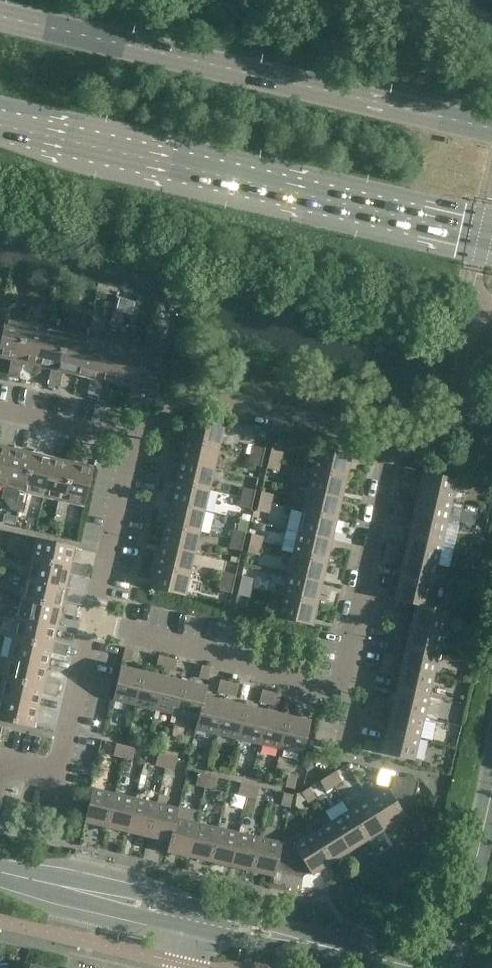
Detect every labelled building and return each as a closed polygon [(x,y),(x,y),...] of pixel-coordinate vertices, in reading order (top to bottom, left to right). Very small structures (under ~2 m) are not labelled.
[(26,322),(6,317),(0,341),(0,357),(12,359),(17,361),(26,322)] [(63,371),(77,374),(86,335),(88,326),(68,321),(66,331),(57,370),(51,369),(50,376),(61,379),(63,371)] [(37,365),(46,326),(26,322),(17,361),(12,359),(10,367),(22,370),(23,362),(37,365)] [(57,370),(66,331),(46,326),(37,365),(51,369),(57,370)] [(108,330),(106,340),(97,379),(91,378),(89,385),(101,388),(103,380),(117,384),(126,345),(128,335),(108,330)] [(97,379),(106,340),(86,335),(77,374),(91,378),(97,379)] [(137,388),(145,349),(126,345),(117,384),(131,387),(137,388)] [(166,354),(145,349),(137,388),(131,387),(129,394),(141,397),(142,390),(157,393),(166,354)] [(20,378),(22,370),(10,367),(8,375),(20,378)] [(59,387),(61,379),(50,376),(48,384),(59,387)] [(99,396),(101,388),(89,385),(87,393),(99,396)] [(139,405),(141,397),(129,394),(127,402),(139,405)] [(224,425),(223,425),(190,417),(185,439),(219,447),(224,425)] [(214,468),(219,447),(185,439),(181,460),(214,468)] [(13,448),(0,445),(0,486),(4,487),(13,448)] [(263,457),(265,448),(253,445),(251,454),(263,457)] [(351,454),(318,447),(313,469),(346,476),(351,454)] [(24,491),(33,453),(13,448),(4,487),(1,498),(7,499),(12,507),(11,510),(24,513),(26,503),(17,501),(19,490),(24,491)] [(271,449),(269,458),(280,461),(283,452),(271,449)] [(44,496),(53,457),(33,453),(24,491),(19,490),(17,501),(26,503),(29,493),(44,496)] [(261,466),(263,457),(251,454),(249,464),(261,466)] [(64,501),(73,462),(53,457),(44,496),(59,500),(64,501)] [(278,470),(280,461),(269,458),(267,468),(278,470)] [(209,489),(214,468),(181,460),(176,481),(209,489)] [(93,467),(73,462),(64,501),(59,500),(57,510),(66,512),(68,502),(84,506),(93,467)] [(416,470),(406,467),(405,467),(402,476),(414,479),(416,470)] [(341,497),(346,476),(313,469),(308,489),(341,497)] [(423,471),(418,493),(452,501),(457,479),(423,471)] [(204,510),(209,489),(176,481),(171,502),(204,510)] [(253,499),(255,490),(244,487),(241,496),(253,499)] [(336,519),(341,497),(308,489),(303,511),(336,519)] [(261,491),(259,500),(271,503),(273,494),(261,491)] [(447,522),(452,501),(418,493),(413,514),(447,522)] [(251,508),(253,499),(241,496),(239,506),(251,508)] [(269,512),(271,503),(259,500),(257,510),(269,512)] [(409,503),(397,501),(395,510),(406,513),(409,503)] [(199,531),(204,510),(171,502),(166,523),(199,531)] [(64,522),(66,512),(57,510),(54,520),(64,522)] [(404,522),(406,513),(395,510),(393,519),(404,522)] [(331,540),(336,519),(303,511),(298,532),(331,540)] [(442,543),(447,522),(413,514),(408,535),(442,543)] [(4,516),(2,524),(14,527),(16,518),(4,516)] [(194,553),(199,531),(166,523),(161,545),(194,553)] [(243,541),(246,532),(234,529),(232,539),(243,541)] [(327,561),(331,540),(298,532),(293,553),(327,561)] [(251,533),(249,543),(261,545),(263,536),(251,533)] [(437,564),(442,543),(408,535),(404,556),(437,564)] [(36,537),(31,558),(70,567),(69,573),(77,575),(80,563),(72,561),(75,546),(36,537)] [(241,550),(243,541),(232,539),(230,548),(241,550)] [(259,555),(261,545),(249,543),(247,552),(259,555)] [(399,545),(387,543),(385,552),(397,555),(399,545)] [(190,573),(194,553),(161,545),(156,565),(190,573)] [(394,564),(397,555),(385,552),(383,561),(394,564)] [(322,582),(327,561),(293,553),(288,574),(322,582)] [(432,585),(437,564),(404,556),(399,577),(432,585)] [(66,587),(69,573),(70,567),(31,558),(27,578),(66,587)] [(87,565),(80,563),(77,575),(84,576),(87,565)] [(185,595),(190,573),(156,565),(151,587),(185,595)] [(234,583),(236,574),(224,571),(222,581),(234,583)] [(317,603),(322,582),(288,574),(284,595),(317,603)] [(242,575),(239,585),(251,587),(253,578),(242,575)] [(427,606),(432,585),(399,577),(394,599),(415,604),(427,606)] [(62,601),(66,587),(27,578),(22,598),(61,607),(60,612),(68,614),(70,603),(62,601)] [(461,578),(458,591),(472,594),(475,581),(461,578)] [(231,593),(234,583),(222,581),(220,590),(231,593)] [(249,597),(251,587),(239,585),(237,594),(249,597)] [(375,595),(387,598),(389,588),(377,586),(375,595)] [(312,625),(317,603),(284,595),(278,617),(312,625)] [(56,626),(60,612),(61,607),(22,598),(17,618),(56,626)] [(78,604),(70,603),(68,614),(75,616),(78,604)] [(449,611),(427,606),(415,604),(410,625),(444,632),(449,611)] [(394,611),(392,621),(403,623),(405,614),(394,611)] [(53,641),(56,626),(17,618),(13,637),(52,646),(50,652),(59,654),(61,642),(53,641)] [(401,633),(403,623),(392,621),(389,630),(401,633)] [(439,653),(444,632),(410,625),(405,646),(439,653)] [(47,666),(50,652),(52,646),(13,637),(8,657),(47,666)] [(69,644),(61,642),(59,654),(66,656),(69,644)] [(434,675),(439,653),(405,646),(401,667),(434,675)] [(122,658),(123,659),(132,661),(134,649),(125,647),(122,658)] [(396,656),(384,653),(382,662),(394,665),(396,656)] [(165,668),(168,657),(159,655),(156,666),(165,668)] [(44,680),(47,666),(8,657),(4,677),(43,686),(41,692),(49,694),(52,682),(44,680)] [(177,659),(168,657),(165,668),(175,671),(177,659)] [(391,674),(394,665),(382,662),(380,672),(391,674)] [(208,678),(209,674),(211,667),(202,665),(199,676),(208,678)] [(135,704),(143,671),(121,666),(113,699),(135,704)] [(429,696),(434,675),(401,667),(396,688),(429,696)] [(156,709),(164,676),(143,671),(135,704),(156,709)] [(177,714),(185,680),(164,676),(156,709),(177,714)] [(41,692),(43,686),(4,677),(0,693),(0,697),(38,706),(41,692)] [(227,693),(229,681),(220,679),(217,691),(227,693)] [(207,686),(185,680),(177,714),(198,719),(199,719),(204,695),(207,686)] [(239,684),(229,681),(227,693),(236,695),(239,684)] [(60,684),(52,682),(49,694),(57,696),(60,684)] [(424,717),(429,696),(396,688),(391,709),(424,717)] [(269,703),(271,691),(262,689),(259,701),(269,703)] [(281,693),(271,691),(269,703),(278,705),(281,693)] [(217,734),(225,700),(204,695),(199,719),(198,719),(195,729),(217,734)] [(386,698),(374,695),(372,704),(384,707),(386,698)] [(38,706),(0,697),(0,719),(33,727),(38,706)] [(238,739),(246,705),(225,700),(217,734),(238,739)] [(382,716),(384,707),(372,704),(370,714),(382,716)] [(259,743),(267,710),(246,705),(238,739),(259,743)] [(419,738),(424,717),(391,709),(386,730),(419,738)] [(281,748),(288,715),(267,710),(259,743),(281,748)] [(310,720),(288,715),(281,748),(302,753),(310,720)] [(6,741),(10,728),(0,726),(0,739),(6,741)] [(414,760),(419,738),(386,730),(381,752),(414,760)] [(376,741),(364,738),(362,747),(374,750),(376,741)] [(123,757),(126,745),(116,743),(114,755),(123,757)] [(132,759),(135,747),(126,745),(123,757),(132,759)] [(165,766),(168,755),(159,753),(156,764),(165,766)] [(174,769),(177,757),(168,755),(165,766),(174,769)] [(154,765),(151,777),(161,780),(164,768),(154,765)] [(342,780),(336,770),(328,775),(334,785),(342,780)] [(205,786),(208,774),(199,772),(196,784),(205,786)] [(215,788),(217,777),(208,774),(205,786),(215,788)] [(294,788),(295,787),(297,777),(288,775),(285,786),(294,788)] [(334,785),(328,775),(320,780),(326,790),(334,785)] [(392,787),(388,789),(401,810),(405,807),(412,809),(419,780),(395,775),(392,787)] [(247,796),(250,784),(241,782),(238,794),(247,796)] [(257,798),(259,786),(250,784),(247,796),(257,798)] [(309,787),(301,792),(308,802),(316,797),(309,787)] [(401,810),(388,789),(387,787),(368,798),(386,827),(405,816),(401,810)] [(107,826),(114,793),(92,788),(85,821),(107,826)] [(290,806),(293,794),(284,792),(281,804),(290,806)] [(128,831),(135,798),(114,793),(107,826),(128,831)] [(149,836),(157,803),(135,798),(128,831),(149,836)] [(368,839),(386,827),(368,798),(350,810),(368,839)] [(169,841),(175,817),(176,818),(179,808),(157,803),(149,836),(169,841)] [(349,851),(368,839),(350,810),(331,821),(349,851)] [(197,822),(176,818),(175,817),(169,841),(167,851),(189,856),(197,822)] [(331,862),(349,851),(331,821),(313,833),(331,862)] [(210,861),(218,827),(197,822),(189,856),(210,861)] [(231,865),(239,832),(218,827),(210,861),(231,865)] [(252,870),(260,837),(239,832),(231,865),(252,870)] [(312,874),(331,862),(313,833),(294,845),(295,847),(308,868),(312,874)] [(275,871),(281,847),(282,842),(260,837),(252,870),(274,875),(275,871)] [(295,847),(292,849),(281,847),(275,871),(303,877),(304,870),(308,868),(295,847)]
